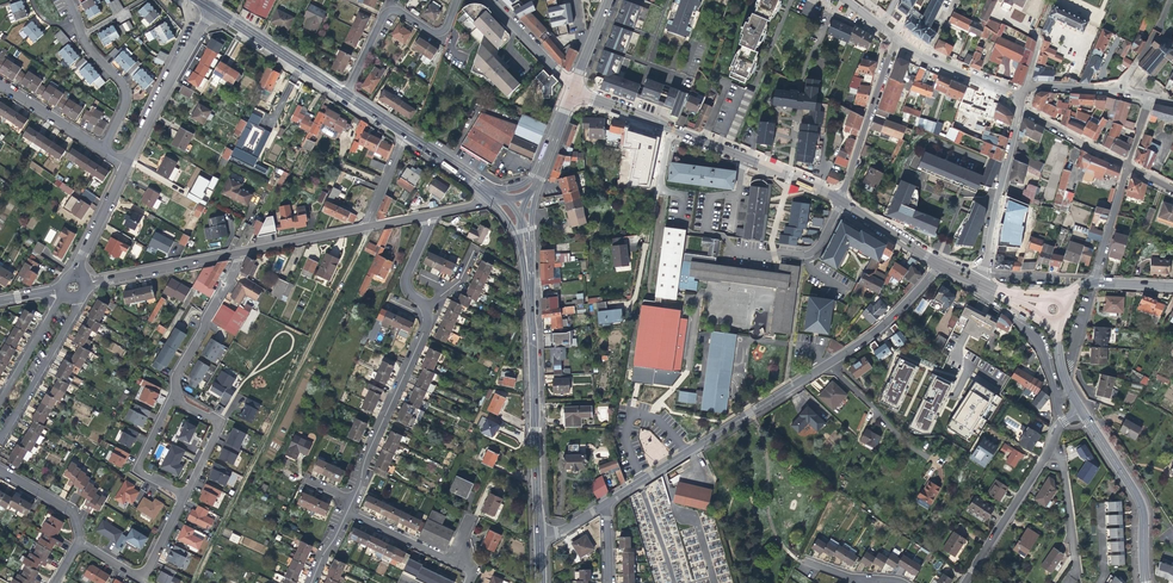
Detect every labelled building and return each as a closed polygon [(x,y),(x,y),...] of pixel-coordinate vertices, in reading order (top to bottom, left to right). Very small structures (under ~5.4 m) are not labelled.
[(9,5),(12,13),(26,8),(24,4),(23,0),(9,5)] [(85,12),(97,5),(100,3),(98,0),(80,0),(79,0),(81,3),(80,4),(82,7),(85,12)] [(123,9),(118,0),(115,0),(111,2),(109,0),(106,0),(105,1),(113,14),(123,9)] [(276,0),(247,0),(243,9),(258,16),(266,20),(276,0)] [(378,0),(359,0),(358,1),(374,9),(376,5),(378,0)] [(519,9),(514,12),(521,19),(530,13),(537,9),(533,0),(519,9)] [(640,6),(624,0),(621,8),(622,9),(620,13),(619,12),(616,21),(633,27),(640,6)] [(671,14),(665,29),(668,30),(668,31),(673,33),(686,38),(687,36),(689,37),(702,3),(699,2),(700,0),(676,0),(671,14)] [(756,4),(755,10),(756,10),(754,15),(752,14),(751,18),(749,17),(745,23),(743,28),(741,33),(740,40),(741,41),(739,45),(743,46),(741,50),(740,49),(736,54),(731,65),(730,72),(731,72),(729,77),(743,82),(745,83),(747,79),(748,79),(752,74),(755,66),(757,64),(758,57),(757,56),(758,53),(757,52),(755,51),(757,47),(758,48),(761,43),(765,35),(766,31),(767,25),(766,25),(768,21),(770,22),(772,17),(773,17),(776,13),(778,8),(781,2),(782,0),(757,0),(756,4)] [(924,14),(919,11),(924,0),(902,0),(898,7),(907,15),(910,12),(913,13),(903,25),(929,45),(938,33),(930,28),(944,0),(931,0),(924,14)] [(979,18),(981,19),(987,22),(988,19),(998,0),(986,0),(979,18)] [(439,10),(441,6),(434,1),(431,5),(425,14),(429,16),(435,21),(441,12),(439,10)] [(559,4),(548,7),(552,27),(557,26),(559,35),(568,34),(567,27),(566,24),(569,23),(575,21),(571,1),(559,4)] [(139,12),(144,18),(155,9),(151,5),(149,2),(139,12)] [(475,22),(473,24),(498,50),(499,50),(507,42),(506,40),(504,38),(509,33),(505,29),(490,14),(492,12),(486,6),(485,5),(484,5),(483,5),(482,5),(481,4),(480,4),(479,4),(478,4),(477,4),(476,4),(475,4),(474,4),(473,4),(472,4),(471,5),(470,5),(469,5),(468,6),(467,6),(466,6),(466,7),(465,7),(464,8),(463,9),(466,12),(475,22)] [(102,12),(97,5),(85,12),(87,15),(89,19),(102,12)] [(311,5),(305,16),(308,18),(305,27),(309,29),(316,32),(326,12),(311,5)] [(1054,5),(1042,31),(1045,32),(1048,34),(1055,20),(1078,30),(1083,33),(1088,22),(1054,5)] [(27,13),(26,8),(12,13),(15,22),(29,17),(27,13)] [(158,13),(155,9),(144,18),(141,21),(147,28),(160,16),(158,13)] [(1020,21),(1023,13),(1014,9),(1011,18),(1020,21)] [(278,10),(272,22),(279,25),(288,30),(294,18),(278,10)] [(957,26),(968,31),(972,20),(970,19),(953,11),(948,22),(957,26)] [(359,12),(352,27),(363,32),(367,24),(370,18),(359,12)] [(464,14),(473,24),(475,22),(466,12),(464,14)] [(530,13),(521,19),(526,25),(542,41),(544,47),(561,65),(568,72),(570,72),(579,52),(578,51),(578,50),(571,48),(571,45),(569,44),(566,57),(557,47),(548,37),(551,35),(547,30),(546,30),(530,13)] [(1149,18),(1143,16),(1137,28),(1143,31),(1149,18)] [(848,43),(849,41),(854,28),(846,24),(833,19),(826,34),(848,43)] [(979,23),(972,20),(968,31),(974,34),(979,37),(985,26),(987,22),(981,19),(979,23)] [(1001,24),(988,19),(987,22),(985,26),(992,30),(994,32),(997,34),(1001,24)] [(124,34),(134,28),(129,20),(119,26),(124,34)] [(22,30),(28,37),(39,27),(35,23),(33,21),(22,30)] [(155,39),(158,37),(171,29),(168,25),(167,22),(151,32),(155,39)] [(1002,23),(1001,24),(997,34),(999,35),(998,36),(1018,46),(1024,48),(1026,41),(1010,34),(1013,28),(1002,23)] [(399,24),(392,35),(405,43),(412,33),(404,28),(399,24)] [(111,26),(106,29),(113,42),(120,37),(113,25),(111,26)] [(631,31),(614,25),(613,27),(611,33),(612,34),(611,36),(610,38),(609,37),(606,46),(623,52),(630,35),(631,31)] [(868,50),(874,37),(870,35),(861,29),(855,26),(854,28),(849,41),(867,49),(868,50)] [(987,39),(992,30),(985,26),(979,37),(980,37),(987,39)] [(42,30),(39,27),(28,37),(34,44),(45,34),(42,30)] [(360,40),(363,32),(352,27),(345,42),(356,47),(360,40)] [(1079,83),(1089,83),(1093,74),(1096,75),(1099,68),(1100,65),(1103,59),(1101,58),(1112,33),(1102,28),(1079,83)] [(105,46),(113,42),(106,29),(101,32),(98,34),(105,46)] [(174,35),(171,29),(158,37),(163,44),(175,37),(174,35)] [(54,36),(65,47),(72,41),(61,30),(54,36)] [(1135,31),(1131,41),(1128,46),(1139,53),(1146,41),(1140,38),(1142,34),(1135,31)] [(636,44),(639,34),(633,32),(630,42),(636,44)] [(990,40),(995,43),(998,36),(999,35),(997,34),(994,32),(990,40)] [(1002,56),(1013,61),(1018,46),(998,36),(995,43),(988,60),(999,64),(1001,59),(1002,56)] [(1138,65),(1154,77),(1168,60),(1172,64),(1172,44),(1171,43),(1170,43),(1167,42),(1167,41),(1166,41),(1164,42),(1157,36),(1150,45),(1153,47),(1138,64),(1138,65)] [(1012,82),(1021,85),(1033,53),(1034,47),(1036,42),(1030,38),(1027,37),(1026,41),(1024,48),(1019,64),(1014,75),(1012,82)] [(414,48),(424,55),(431,44),(425,41),(420,38),(414,48)] [(1115,53),(1122,57),(1122,56),(1128,46),(1131,41),(1124,38),(1115,53)] [(939,39),(934,48),(942,52),(950,56),(954,47),(939,39)] [(1049,42),(1044,40),(1043,43),(1042,46),(1047,48),(1045,54),(1048,55),(1048,56),(1065,63),(1071,66),(1072,67),(1075,62),(1055,53),(1056,51),(1048,48),(1049,42)] [(65,47),(58,53),(64,60),(75,50),(71,46),(69,44),(65,47)] [(434,46),(431,44),(424,55),(421,60),(429,64),(438,49),(434,46)] [(499,63),(482,45),(472,70),(475,71),(474,73),(484,77),(486,75),(495,84),(505,94),(507,93),(510,95),(521,85),(499,63)] [(977,45),(972,55),(968,65),(980,70),(984,61),(980,59),(982,54),(981,53),(982,51),(983,48),(977,45)] [(1013,61),(1019,64),(1024,48),(1018,46),(1013,61)] [(1046,64),(1048,56),(1048,55),(1045,54),(1047,48),(1042,46),(1040,51),(1037,61),(1046,64)] [(109,54),(112,57),(118,51),(115,48),(109,54)] [(118,64),(120,66),(130,56),(133,53),(127,48),(124,50),(121,48),(119,50),(118,51),(112,57),(115,60),(115,61),(118,64)] [(609,51),(604,49),(601,58),(602,59),(601,61),(600,62),(599,62),(596,70),(599,71),(614,77),(615,75),(618,67),(622,56),(614,53),(609,51)] [(77,52),(75,50),(64,60),(61,62),(67,69),(81,57),(77,52)] [(341,51),(337,59),(347,64),(349,61),(351,56),(341,51)] [(967,53),(963,62),(968,65),(972,55),(967,53)] [(128,72),(130,75),(138,66),(141,63),(139,61),(137,63),(130,56),(120,66),(124,70),(127,73),(128,72)] [(1133,61),(1122,56),(1122,57),(1118,63),(1128,68),(1130,65),(1133,61)] [(75,66),(78,68),(87,61),(84,57),(75,66)] [(871,83),(876,61),(869,60),(862,58),(855,72),(865,74),(864,81),(871,83)] [(902,82),(910,63),(904,60),(900,58),(896,59),(876,115),(887,120),(889,113),(894,115),(905,84),(902,82)] [(2,60),(0,63),(0,71),(2,72),(6,75),(14,64),(7,59),(5,62),(2,60)] [(346,68),(347,64),(337,59),(332,69),(343,74),(346,68)] [(79,72),(85,79),(96,69),(92,65),(90,63),(89,63),(87,61),(78,68),(80,71),(79,72)] [(1044,70),(1046,64),(1037,61),(1032,77),(1034,80),(1044,81),(1057,81),(1058,74),(1053,73),(1053,70),(1044,70)] [(212,75),(221,81),(230,68),(225,65),(221,62),(212,75)] [(1067,73),(1071,66),(1065,63),(1062,71),(1067,73)] [(15,78),(18,80),(23,72),(20,70),(21,69),(14,64),(6,75),(11,78),(14,80),(15,78)] [(142,69),(138,66),(130,75),(133,78),(136,81),(139,84),(148,74),(143,68),(142,69)] [(258,85),(264,88),(273,70),(267,67),(264,72),(258,85)] [(362,87),(372,93),(387,70),(383,68),(381,71),(375,67),(371,73),(362,87)] [(910,90),(926,96),(929,97),(938,75),(933,73),(931,78),(934,80),(932,86),(929,85),(925,83),(920,82),(925,69),(920,67),(915,78),(912,84),(910,90)] [(242,76),(230,68),(221,81),(231,87),(236,80),(238,81),(242,76)] [(99,73),(96,69),(85,79),(90,85),(94,83),(99,88),(106,82),(101,77),(101,76),(99,73)] [(925,83),(930,71),(925,69),(920,82),(925,83)] [(280,73),(273,70),(264,88),(259,98),(266,101),(276,80),(280,73)] [(544,70),(536,77),(540,81),(544,86),(544,92),(543,92),(543,98),(550,98),(551,95),(553,95),(553,91),(553,87),(559,81),(555,77),(553,75),(550,77),(545,71),(544,70)] [(795,161),(813,163),(816,141),(818,141),(819,134),(819,133),(817,133),(817,128),(821,126),(823,111),(820,111),(821,103),(818,104),(817,102),(819,81),(820,81),(824,74),(813,70),(810,76),(810,79),(806,78),(804,93),(802,93),(801,101),(803,102),(802,109),(808,110),(809,110),(809,113),(808,120),(808,124),(800,123),(798,141),(795,161)] [(187,76),(189,73),(186,71),(179,83),(183,85),(188,76),(187,76)] [(614,77),(599,71),(597,75),(595,78),(598,89),(609,93),(610,91),(613,93),(613,94),(622,97),(622,96),(625,97),(626,97),(626,99),(634,102),(637,94),(641,85),(632,81),(624,78),(615,75),(614,77)] [(1165,86),(1164,88),(1165,89),(1168,91),(1172,87),(1172,71),(1167,83),(1165,86)] [(27,75),(23,72),(18,80),(23,84),(28,87),(35,76),(29,72),(27,75)] [(155,80),(148,74),(139,84),(142,87),(145,90),(155,80)] [(493,86),(495,84),(486,75),(484,77),(493,86)] [(940,87),(947,91),(951,80),(943,77),(938,75),(929,97),(926,96),(922,107),(930,110),(935,98),(940,87)] [(36,92),(39,94),(44,86),(41,84),(43,81),(35,76),(28,87),(32,89),(36,92)] [(859,86),(862,78),(854,76),(849,87),(857,90),(854,105),(866,107),(869,92),(871,87),(862,86),(861,89),(858,88),(859,86)] [(658,82),(647,79),(641,96),(640,97),(648,100),(658,104),(664,85),(658,82)] [(945,95),(961,102),(967,87),(958,83),(951,80),(947,91),(945,95)] [(187,81),(184,86),(193,91),(195,87),(187,81)] [(45,98),(49,101),(56,89),(50,85),(47,88),(44,86),(39,94),(42,96),(45,98)] [(189,97),(193,91),(184,86),(180,92),(189,97)] [(678,90),(671,87),(664,106),(670,108),(672,109),(670,115),(673,116),(679,118),(680,115),(684,106),(690,94),(678,90)] [(696,131),(699,132),(704,129),(704,128),(718,94),(716,90),(714,88),(712,87),(709,94),(711,95),(707,104),(705,104),(695,124),(690,122),(688,128),(690,129),(696,131)] [(747,89),(741,87),(720,135),(726,138),(734,141),(754,92),(747,89)] [(960,105),(969,110),(973,102),(977,92),(973,90),(967,87),(961,102),(960,105)] [(57,105),(60,107),(67,97),(69,93),(66,91),(64,94),(56,89),(49,101),(53,103),(56,106),(57,105)] [(797,92),(775,89),(774,97),(769,99),(774,108),(779,106),(784,107),(795,108),(797,92)] [(385,102),(394,108),(400,100),(385,90),(379,98),(385,102)] [(690,94),(684,106),(698,112),(704,97),(691,91),(690,94)] [(1055,116),(1057,113),(1059,108),(1057,107),(1056,107),(1047,103),(1048,101),(1051,103),(1056,93),(1040,92),(1035,95),(1032,103),(1033,107),(1040,110),(1051,116),(1052,115),(1055,116)] [(1057,101),(1056,107),(1057,107),(1059,108),(1070,110),(1070,105),(1077,106),(1078,104),(1079,94),(1069,94),(1068,99),(1065,99),(1064,101),(1064,103),(1061,103),(1061,101),(1057,101)] [(1091,111),(1093,113),(1095,108),(1102,109),(1106,96),(1097,95),(1088,95),(1079,94),(1078,104),(1094,106),(1094,108),(1093,107),(1091,111)] [(1093,113),(1087,123),(1082,133),(1088,136),(1095,140),(1103,124),(1107,117),(1113,120),(1119,100),(1106,96),(1102,109),(1095,108),(1093,113)] [(77,104),(67,97),(60,107),(63,109),(62,111),(65,113),(69,116),(77,104)] [(416,110),(400,100),(394,108),(403,114),(410,119),(416,110)] [(971,122),(985,127),(989,128),(999,104),(992,100),(987,113),(980,111),(972,108),(974,103),(973,102),(969,110),(965,120),(971,122)] [(1131,104),(1119,100),(1113,120),(1112,122),(1125,127),(1127,120),(1131,104)] [(4,117),(10,107),(4,104),(1,102),(0,104),(0,114),(4,117)] [(84,109),(77,104),(69,116),(73,118),(76,121),(84,109)] [(1004,123),(1010,125),(1013,116),(1007,109),(1006,108),(999,104),(989,128),(985,127),(984,128),(983,130),(984,131),(991,132),(992,129),(993,129),(996,123),(1003,126),(1004,123)] [(1154,104),(1148,121),(1148,122),(1155,124),(1156,119),(1172,124),(1172,108),(1154,104)] [(93,105),(90,111),(86,119),(89,121),(89,122),(93,124),(97,126),(94,131),(102,135),(107,123),(100,119),(103,113),(95,109),(96,107),(93,105)] [(195,111),(192,117),(203,124),(210,111),(199,105),(195,111)] [(857,136),(863,116),(852,111),(843,106),(841,111),(849,115),(845,125),(844,131),(857,136)] [(910,115),(917,117),(919,117),(921,111),(904,106),(902,111),(911,114),(910,115)] [(4,117),(14,123),(20,113),(16,111),(10,107),(4,117)] [(298,127),(309,132),(313,123),(309,120),(311,117),(306,114),(304,117),(303,117),(303,118),(298,116),(300,110),(297,108),(290,122),(296,125),(297,123),(300,125),(298,127)] [(922,108),(921,111),(919,117),(917,117),(915,121),(928,125),(930,120),(926,119),(928,111),(922,108)] [(1057,122),(1067,127),(1069,115),(1070,110),(1059,108),(1057,113),(1060,114),(1058,118),(1057,122)] [(328,109),(325,114),(336,121),(335,123),(344,128),(347,130),(350,125),(347,123),(346,123),(346,121),(338,117),(339,115),(331,110),(328,109)] [(341,133),(344,128),(335,123),(336,121),(325,114),(319,111),(315,119),(313,123),(309,132),(317,136),(320,130),(333,138),(334,137),(336,137),(337,134),(338,132),(341,133)] [(509,149),(519,125),(482,112),(461,146),(472,152),(492,165),(504,146),(509,149)] [(23,116),(20,113),(14,123),(22,129),(28,119),(23,116)] [(542,121),(525,113),(523,119),(519,125),(509,149),(533,159),(548,124),(542,121)] [(686,118),(680,115),(679,118),(676,124),(683,126),(686,118)] [(870,128),(899,139),(902,140),(906,127),(887,120),(876,115),(875,115),(870,128)] [(1076,118),(1069,115),(1067,127),(1073,131),(1081,135),(1082,133),(1087,123),(1083,121),(1076,118)] [(1103,124),(1111,127),(1112,122),(1113,120),(1107,117),(1103,124)] [(604,145),(604,138),(604,130),(605,118),(594,118),(583,118),(583,128),(584,144),(604,145)] [(1039,142),(1044,128),(1025,118),(1022,119),(1019,134),(1019,135),(1022,137),(1025,134),(1039,142)] [(235,128),(236,128),(243,132),(245,128),(247,122),(241,119),(235,128)] [(774,134),(774,128),(776,127),(771,119),(767,122),(759,121),(756,144),(772,146),(774,134)] [(365,123),(361,120),(357,128),(360,130),(364,132),(367,124),(365,123)] [(609,131),(604,130),(604,138),(623,142),(625,123),(618,122),(611,120),(609,131)] [(971,122),(965,120),(963,125),(960,132),(963,133),(966,134),(971,122)] [(1135,123),(1127,120),(1125,127),(1133,129),(1135,123)] [(953,121),(950,128),(959,131),(960,132),(963,125),(953,121)] [(1134,130),(1133,129),(1125,127),(1112,122),(1111,127),(1108,135),(1115,138),(1118,140),(1119,136),(1120,133),(1124,135),(1125,132),(1135,136),(1136,135),(1134,130)] [(566,134),(559,154),(566,156),(578,157),(578,152),(572,152),(568,150),(569,147),(577,126),(570,123),(566,134)] [(259,134),(270,139),(274,130),(260,124),(255,133),(259,134)] [(654,132),(631,125),(628,139),(636,141),(636,140),(651,145),(654,132)] [(30,145),(32,142),(38,132),(35,130),(29,127),(21,139),(30,145)] [(975,138),(980,140),(984,131),(983,130),(984,128),(981,127),(978,134),(977,133),(975,138)] [(176,137),(173,144),(184,150),(193,135),(181,128),(176,137)] [(240,137),(243,132),(236,128),(234,134),(240,137)] [(951,141),(954,142),(959,131),(950,128),(948,134),(953,137),(951,141)] [(957,144),(963,133),(960,132),(959,131),(954,142),(957,144)] [(1006,143),(1007,138),(998,134),(997,140),(987,136),(989,134),(991,135),(992,133),(991,132),(984,131),(980,140),(986,142),(1004,150),(1006,143)] [(32,142),(42,148),(48,138),(45,137),(38,132),(32,142)] [(360,145),(364,147),(369,135),(369,134),(364,132),(359,144),(354,142),(350,150),(356,153),(360,145)] [(364,147),(375,152),(381,140),(383,136),(383,135),(379,132),(376,138),(373,136),(369,134),(369,135),(364,147)] [(664,136),(654,133),(653,138),(663,142),(664,136)] [(1103,145),(1110,149),(1115,138),(1108,135),(1107,135),(1103,145)] [(1142,166),(1149,170),(1155,156),(1159,146),(1149,142),(1151,137),(1144,135),(1140,147),(1147,150),(1142,166)] [(385,138),(383,136),(381,140),(375,152),(374,155),(380,157),(381,155),(386,157),(392,145),(388,144),(389,142),(384,140),(385,138)] [(1126,143),(1118,140),(1115,138),(1110,149),(1118,153),(1126,157),(1134,139),(1128,136),(1127,139),(1126,143)] [(54,142),(48,138),(42,148),(51,154),(57,144),(54,142)] [(843,152),(851,155),(856,140),(850,138),(847,139),(846,142),(845,141),(843,145),(845,146),(843,152)] [(315,143),(306,139),(305,140),(302,147),(312,151),(315,143)] [(902,140),(899,139),(889,159),(893,161),(900,148),(904,140),(902,140)] [(990,150),(987,156),(990,158),(1001,162),(1003,156),(1004,150),(986,142),(985,148),(990,150)] [(62,148),(57,144),(51,154),(60,160),(66,150),(62,148)] [(867,156),(870,146),(864,145),(862,155),(867,156)] [(1142,166),(1147,150),(1140,147),(1138,146),(1134,159),(1135,162),(1139,164),(1142,166)] [(221,157),(222,158),(228,161),(233,151),(227,147),(221,157)] [(67,157),(76,163),(82,154),(79,152),(73,148),(67,157)] [(1086,153),(1080,149),(1074,166),(1082,169),(1077,180),(1079,181),(1081,182),(1082,178),(1091,156),(1086,153)] [(840,150),(836,157),(849,161),(850,158),(851,155),(843,152),(840,150)] [(1015,150),(1013,160),(1027,166),(1029,166),(1033,158),(1015,150)] [(363,161),(369,164),(374,153),(371,152),(364,157),(363,161)] [(917,169),(921,154),(913,152),(910,167),(917,169)] [(990,168),(987,166),(983,176),(925,152),(919,165),(922,169),(922,171),(930,174),(931,172),(963,185),(962,188),(971,191),(979,185),(990,188),(995,178),(997,178),(998,173),(997,172),(990,170),(990,168)] [(87,157),(82,154),(76,163),(86,169),(92,160),(87,157)] [(577,161),(578,157),(566,156),(559,154),(557,158),(551,176),(557,178),(558,179),(563,166),(570,166),(571,161),(577,161)] [(160,166),(157,172),(168,178),(172,180),(178,169),(174,167),(177,162),(166,156),(160,166)] [(1104,174),(1117,179),(1120,167),(1113,165),(1098,159),(1091,156),(1082,178),(1095,182),(1097,178),(1101,179),(1104,174)] [(849,161),(836,157),(834,162),(847,166),(849,161)] [(225,166),(228,161),(222,158),(219,164),(225,167),(225,166)] [(1044,163),(1033,158),(1029,166),(1031,167),(1041,172),(1044,163)] [(383,171),(386,164),(372,159),(369,165),(383,171)] [(97,164),(92,160),(86,169),(95,175),(101,166),(97,164)] [(988,163),(987,166),(990,168),(990,170),(997,172),(998,173),(1000,168),(1000,165),(989,160),(988,163)] [(1023,184),(1027,166),(1013,160),(1011,168),(1009,181),(1023,184)] [(733,189),(734,189),(736,171),(694,165),(671,162),(669,180),(733,189)] [(105,169),(101,166),(95,175),(104,181),(110,172),(105,169)] [(1039,177),(1041,172),(1031,167),(1029,172),(1039,177)] [(277,185),(283,187),(288,172),(276,168),(275,173),(280,175),(277,185)] [(408,168),(401,178),(414,186),(420,176),(413,172),(408,168)] [(876,188),(883,174),(871,168),(864,182),(876,188)] [(1065,191),(1065,190),(1071,171),(1063,169),(1058,188),(1065,191)] [(831,170),(826,181),(834,184),(843,179),(845,174),(841,172),(840,174),(831,170)] [(366,181),(348,174),(347,176),(364,184),(366,181)] [(574,175),(559,179),(559,182),(561,190),(562,194),(578,190),(574,175)] [(215,187),(219,180),(213,176),(209,184),(215,187)] [(621,186),(642,189),(643,180),(622,178),(621,186)] [(1146,185),(1133,178),(1130,180),(1127,191),(1125,196),(1142,200),(1145,190),(1146,185)] [(242,185),(229,179),(221,194),(233,200),(246,207),(252,195),(240,189),(242,185)] [(428,189),(433,193),(442,198),(442,199),(449,188),(435,179),(428,189)] [(750,196),(750,199),(765,200),(766,188),(767,183),(766,182),(765,181),(764,181),(764,180),(763,180),(762,180),(761,180),(760,179),(759,179),(758,179),(757,179),(756,180),(755,180),(754,180),(753,180),(752,181),(751,181),(751,182),(750,182),(749,186),(751,186),(750,196)] [(920,230),(919,232),(929,236),(934,238),(935,238),(935,237),(936,237),(936,236),(936,235),(936,234),(936,233),(935,233),(940,220),(915,210),(917,205),(918,198),(917,191),(914,190),(916,187),(901,180),(898,186),(889,210),(887,209),(885,212),(885,213),(884,213),(884,214),(884,215),(897,220),(896,222),(899,223),(902,224),(902,223),(905,224),(905,226),(914,229),(914,228),(920,230)] [(74,190),(73,189),(63,183),(60,187),(71,195),(74,190)] [(797,194),(799,187),(791,184),(788,192),(797,194)] [(1020,199),(1032,203),(1033,198),(1037,187),(1029,184),(1027,185),(1025,189),(1024,189),(1020,199)] [(1099,199),(1111,203),(1114,191),(1115,188),(1112,187),(1111,191),(1090,184),(1084,200),(1096,205),(1099,199)] [(146,194),(141,202),(152,208),(152,206),(157,209),(161,201),(157,199),(159,194),(149,188),(146,194)] [(331,192),(330,193),(335,196),(337,197),(340,192),(333,188),(331,192)] [(85,189),(81,195),(93,204),(97,198),(85,189)] [(406,202),(410,193),(404,190),(400,199),(406,202)] [(563,199),(564,202),(565,202),(581,198),(580,196),(578,190),(562,194),(556,195),(557,198),(563,197),(563,199)] [(323,191),(317,201),(322,204),(327,193),(323,191)] [(332,203),(335,196),(330,193),(327,201),(332,203)] [(439,201),(442,198),(433,193),(431,196),(434,198),(439,201)] [(389,207),(391,202),(393,199),(386,195),(376,218),(378,220),(384,219),(389,207)] [(91,206),(80,199),(79,201),(72,197),(65,207),(82,219),(87,211),(91,206)] [(567,214),(571,227),(586,224),(584,215),(584,211),(584,210),(583,209),(583,208),(583,207),(583,206),(583,205),(582,204),(581,198),(565,202),(567,214)] [(1040,200),(1033,198),(1032,203),(1038,206),(1040,200)] [(740,201),(739,207),(748,208),(748,213),(763,215),(765,200),(750,199),(749,202),(744,202),(740,201)] [(357,215),(332,203),(327,201),(322,211),(341,220),(346,222),(347,221),(353,224),(357,215)] [(802,229),(807,229),(810,204),(791,202),(788,227),(784,226),(783,235),(780,234),(779,244),(797,246),(798,237),(801,238),(802,229)] [(984,208),(974,202),(959,239),(957,238),(955,243),(955,244),(955,245),(955,246),(956,246),(957,246),(959,246),(960,245),(972,247),(984,220),(984,217),(985,209),(984,208)] [(1163,202),(1156,220),(1172,226),(1172,205),(1163,202)] [(200,217),(205,208),(199,205),(195,213),(200,217)] [(281,212),(282,220),(284,229),(292,227),(296,227),(297,228),(306,226),(306,222),(308,221),(305,206),(296,207),(298,215),(291,216),(290,210),(281,212)] [(1093,217),(1094,217),(1099,218),(1106,220),(1108,214),(1109,210),(1096,207),(1093,217)] [(1150,223),(1155,210),(1150,208),(1145,221),(1150,223)] [(139,224),(142,219),(136,216),(137,214),(133,213),(131,217),(129,216),(126,215),(124,220),(127,221),(124,226),(135,231),(138,223),(139,224)] [(747,221),(746,225),(761,227),(763,215),(748,213),(747,217),(738,216),(737,220),(747,221)] [(223,216),(208,219),(212,239),(226,236),(227,236),(227,235),(226,230),(224,230),(224,227),(223,225),(225,225),(223,216)] [(277,233),(276,231),(275,225),(273,216),(267,217),(258,237),(277,233)] [(822,227),(822,222),(823,218),(813,217),(812,221),(812,226),(821,227),(822,227)] [(239,239),(235,247),(241,246),(243,242),(247,244),(250,238),(253,233),(257,235),(264,223),(257,220),(254,227),(248,224),(240,239),(239,239)] [(280,224),(275,225),(276,231),(284,229),(282,220),(280,220),(280,224)] [(863,271),(864,271),(874,276),(888,243),(862,229),(862,231),(859,229),(844,221),(837,234),(835,233),(825,252),(820,259),(838,269),(850,245),(872,258),(863,271)] [(1072,230),(1087,234),(1088,232),(1090,227),(1075,221),(1072,230)] [(1091,224),(1090,227),(1088,232),(1102,235),(1103,231),(1098,229),(1094,228),(1095,225),(1091,224)] [(473,228),(468,237),(481,244),(489,229),(481,225),(478,231),(473,228)] [(746,228),(736,227),(736,232),(741,233),(740,238),(760,240),(761,227),(746,225),(746,228)] [(1012,270),(1013,261),(1003,260),(1004,257),(1007,257),(1010,242),(1012,243),(1013,244),(1021,246),(1027,248),(1031,236),(1024,233),(1016,231),(1018,226),(1013,225),(1011,234),(998,230),(994,268),(1006,269),(1012,270)] [(68,247),(76,233),(64,227),(60,235),(63,237),(54,254),(62,258),(68,247)] [(1026,227),(1024,233),(1031,236),(1033,229),(1026,227)] [(654,302),(642,300),(641,305),(659,307),(661,297),(675,299),(676,291),(681,250),(684,229),(676,228),(676,231),(663,229),(661,241),(655,288),(654,296),(654,302)] [(45,241),(51,243),(56,231),(49,229),(45,241)] [(384,230),(376,246),(379,247),(380,248),(384,249),(393,229),(384,230)] [(1120,260),(1127,237),(1129,231),(1124,230),(1122,234),(1115,232),(1112,245),(1108,257),(1120,260)] [(169,254),(174,239),(153,232),(148,247),(169,254)] [(1094,240),(1100,242),(1102,235),(1088,232),(1087,234),(1084,246),(1079,261),(1086,263),(1087,260),(1089,261),(1091,257),(1092,252),(1087,250),(1091,239),(1094,240)] [(184,234),(180,243),(186,246),(190,237),(184,234)] [(1040,252),(1044,240),(1037,238),(1031,236),(1027,248),(1040,252)] [(625,245),(623,237),(611,238),(614,267),(628,265),(626,245),(625,245)] [(708,256),(716,257),(718,239),(711,238),(703,237),(702,246),(709,247),(708,256)] [(129,246),(112,238),(109,245),(107,244),(106,247),(105,250),(110,253),(109,255),(115,258),(119,257),(123,250),(126,252),(129,246)] [(33,250),(40,254),(45,246),(38,241),(33,250)] [(1068,241),(1063,255),(1062,258),(1068,260),(1078,264),(1079,261),(1084,246),(1068,241)] [(889,242),(888,243),(883,254),(890,258),(895,246),(891,243),(889,242)] [(180,258),(186,246),(180,243),(174,255),(180,258)] [(375,256),(379,247),(376,246),(369,243),(365,251),(375,256)] [(1042,263),(1049,264),(1053,253),(1055,248),(1047,245),(1043,256),(1040,255),(1038,261),(1042,263)] [(1016,262),(1013,261),(1012,270),(1020,270),(1023,262),(1027,248),(1021,246),(1016,262)] [(540,253),(541,263),(561,262),(564,262),(568,261),(571,261),(570,252),(561,253),(561,256),(554,255),(554,250),(548,250),(540,250),(540,253)] [(429,265),(433,267),(437,256),(429,252),(424,262),(429,265)] [(1063,255),(1053,253),(1049,264),(1054,265),(1059,267),(1062,258),(1063,255)] [(327,254),(317,275),(330,280),(339,260),(335,257),(327,254)] [(385,259),(380,257),(376,255),(376,256),(359,291),(365,294),(375,274),(384,278),(392,262),(385,259)] [(447,261),(437,256),(433,267),(437,269),(442,271),(447,261)] [(249,275),(249,274),(251,270),(255,272),(256,270),(258,266),(254,265),(256,261),(248,257),(240,273),(240,274),(247,279),(249,275)] [(903,277),(905,278),(914,267),(918,261),(911,257),(904,267),(901,265),(895,261),(888,274),(898,281),(901,277),(902,278),(903,277)] [(26,279),(24,281),(31,285),(37,275),(34,273),(39,264),(28,258),(26,263),(24,266),(19,274),(26,279)] [(309,259),(304,270),(313,274),(318,263),(312,260),(309,259)] [(1169,274),(1170,260),(1150,259),(1150,273),(1153,273),(1169,274)] [(481,264),(478,270),(489,275),(493,265),(483,260),(481,264)] [(209,286),(213,288),(219,277),(221,274),(223,271),(229,261),(217,263),(216,265),(214,269),(216,272),(209,286)] [(451,263),(447,261),(442,271),(447,273),(450,275),(456,263),(452,261),(451,263)] [(562,266),(561,262),(541,263),(541,267),(541,280),(554,278),(553,267),(562,266)] [(1037,262),(1023,262),(1020,270),(1027,270),(1034,269),(1037,262)] [(13,274),(7,270),(9,267),(4,264),(1,267),(0,269),(0,283),(6,286),(13,274)] [(204,284),(214,265),(208,266),(203,267),(192,287),(209,297),(214,289),(204,284)] [(914,267),(905,278),(910,282),(907,285),(906,284),(904,286),(906,288),(903,291),(906,293),(914,285),(923,275),(914,267)] [(313,274),(304,270),(302,275),(311,278),(311,277),(313,274)] [(484,284),(489,275),(478,270),(476,274),(474,279),(484,284)] [(879,293),(884,281),(874,276),(864,271),(863,271),(854,291),(858,293),(862,285),(879,293)] [(882,274),(876,271),(874,276),(884,281),(887,276),(882,274)] [(279,278),(273,290),(283,295),(285,290),(289,283),(279,278)] [(561,278),(554,278),(541,280),(541,285),(552,283),(553,289),(560,288),(559,283),(561,282),(561,278)] [(174,296),(184,302),(191,290),(180,284),(180,285),(177,283),(170,279),(163,292),(173,299),(174,296)] [(472,283),(470,288),(480,293),(484,284),(474,279),(472,283)] [(263,288),(252,282),(249,287),(244,285),(240,282),(231,297),(232,298),(240,304),(246,295),(256,301),(263,288)] [(285,290),(283,295),(288,297),(293,285),(289,283),(285,290)] [(146,301),(145,299),(143,288),(143,286),(137,287),(138,289),(133,290),(136,301),(136,303),(146,301)] [(147,287),(143,288),(145,299),(155,297),(152,286),(147,287)] [(935,299),(949,307),(955,296),(949,293),(946,291),(947,289),(942,286),(935,299)] [(468,291),(466,296),(472,299),(476,301),(480,293),(470,288),(468,291)] [(127,303),(136,301),(133,290),(128,291),(124,292),(127,303)] [(281,300),(281,299),(283,295),(273,290),(272,294),(277,297),(281,300)] [(776,292),(774,306),(786,308),(788,294),(776,292)] [(459,299),(457,303),(463,306),(468,308),(472,299),(466,296),(462,294),(459,299)] [(542,298),(542,310),(559,307),(558,297),(553,297),(553,294),(548,295),(548,297),(542,298)] [(97,302),(93,308),(104,314),(108,307),(113,310),(117,305),(111,301),(101,295),(97,302)] [(1142,295),(1137,309),(1151,314),(1152,313),(1155,315),(1152,323),(1156,325),(1160,316),(1159,316),(1164,305),(1155,301),(1155,300),(1151,299),(1142,295)] [(834,300),(834,299),(817,297),(810,296),(809,296),(805,327),(806,327),(813,328),(813,331),(813,332),(820,333),(820,332),(821,329),(829,330),(830,331),(833,308),(834,300)] [(162,297),(148,320),(152,323),(166,299),(162,297)] [(1123,312),(1124,298),(1104,297),(1104,305),(1103,311),(1123,312)] [(565,302),(566,307),(574,306),(584,304),(583,298),(577,299),(572,300),(572,301),(565,302)] [(920,316),(930,303),(923,298),(913,311),(920,316)] [(459,315),(463,306),(457,303),(453,301),(451,305),(448,310),(459,315)] [(871,323),(877,318),(882,313),(887,308),(880,301),(874,307),(871,304),(863,314),(871,323)] [(606,302),(602,302),(596,303),(599,324),(622,320),(621,309),(607,310),(606,302)] [(993,325),(1000,312),(985,302),(977,314),(993,325)] [(641,305),(635,350),(634,354),(633,365),(681,371),(687,319),(680,318),(681,310),(659,307),(641,305)] [(542,311),(542,317),(547,317),(551,316),(551,320),(551,324),(552,330),(562,328),(561,314),(574,312),(574,306),(566,307),(564,307),(564,308),(542,311)] [(249,313),(239,307),(228,324),(238,330),(249,313)] [(89,316),(91,318),(99,322),(104,314),(93,308),(91,312),(89,316)] [(388,324),(391,325),(396,315),(390,313),(382,309),(368,338),(374,341),(381,326),(386,328),(388,324)] [(26,310),(21,318),(29,323),(32,320),(34,315),(26,310)] [(455,323),(459,315),(448,310),(447,314),(444,318),(455,323)] [(1007,317),(1001,313),(995,326),(1008,332),(1012,324),(1010,321),(1007,317)] [(402,318),(396,315),(391,325),(395,327),(393,330),(399,333),(400,330),(405,320),(402,318)] [(968,318),(961,315),(960,318),(954,329),(948,340),(947,342),(954,345),(968,318)] [(948,325),(954,329),(960,318),(953,315),(948,325)] [(27,328),(29,323),(21,318),(17,316),(12,324),(16,327),(25,332),(27,328)] [(89,321),(86,326),(93,330),(96,332),(101,324),(99,322),(91,318),(89,321)] [(451,332),(455,323),(444,318),(443,321),(440,327),(451,332)] [(414,324),(405,320),(400,330),(410,334),(412,328),(414,324)] [(757,320),(751,331),(759,336),(766,325),(757,320)] [(240,330),(247,333),(250,326),(243,323),(240,330)] [(159,324),(156,330),(163,334),(167,329),(159,324)] [(81,329),(79,333),(88,339),(93,330),(86,326),(84,325),(81,329)] [(22,336),(25,332),(16,327),(11,335),(20,340),(22,336)] [(187,334),(177,327),(156,360),(158,361),(164,365),(167,367),(175,354),(180,345),(187,334)] [(446,343),(451,332),(440,327),(438,331),(435,338),(446,343)] [(1095,339),(1095,347),(1106,348),(1107,348),(1107,340),(1108,340),(1108,335),(1109,334),(1110,330),(1108,329),(1109,328),(1096,327),(1096,328),(1095,329),(1094,333),(1095,334),(1095,339)] [(570,347),(570,338),(571,338),(571,330),(565,333),(554,333),(555,342),(553,342),(553,348),(566,347),(570,347)] [(898,348),(908,341),(900,330),(890,338),(898,348)] [(712,331),(710,344),(735,347),(736,335),(712,331)] [(999,336),(992,332),(992,333),(988,340),(985,347),(991,350),(995,343),(999,336)] [(74,341),(80,345),(83,347),(88,339),(79,333),(77,336),(74,341)] [(17,344),(20,340),(11,335),(6,343),(15,348),(17,344)] [(948,340),(942,336),(938,343),(944,347),(947,342),(948,340)] [(980,344),(985,347),(988,340),(984,338),(983,337),(980,344)] [(209,344),(203,355),(214,361),(223,345),(212,338),(209,344)] [(833,353),(844,346),(833,339),(830,344),(827,351),(833,353)] [(869,345),(873,350),(878,346),(874,341),(869,345)] [(873,350),(878,360),(887,355),(888,357),(894,353),(888,342),(873,350)] [(16,349),(15,348),(6,343),(1,352),(11,358),(13,354),(16,349)] [(120,357),(125,351),(115,343),(110,349),(120,357)] [(77,351),(75,354),(86,360),(90,351),(83,347),(80,345),(77,351)] [(946,346),(943,352),(950,356),(953,350),(946,346)] [(553,348),(550,348),(550,355),(551,360),(554,360),(554,370),(553,370),(554,375),(562,374),(562,369),(561,369),(561,365),(562,365),(562,359),(566,359),(566,347),(553,348)] [(964,347),(944,388),(960,396),(981,355),(964,347)] [(1095,347),(1091,347),(1091,354),(1091,363),(1106,364),(1106,348),(1095,347)] [(428,353),(426,359),(436,364),(438,359),(442,361),(445,355),(431,348),(428,353)] [(11,358),(1,352),(0,354),(0,362),(6,366),(8,362),(11,358)] [(73,357),(70,362),(76,365),(81,368),(86,360),(75,354),(73,357)] [(858,360),(849,366),(856,378),(873,367),(865,355),(858,360)] [(63,363),(60,368),(71,374),(76,365),(70,362),(65,359),(63,363)] [(421,367),(424,369),(432,373),(436,364),(426,359),(423,363),(421,367)] [(199,360),(190,376),(193,378),(199,382),(201,383),(210,366),(199,360)] [(161,370),(164,365),(158,361),(155,366),(161,370)] [(384,361),(379,370),(390,375),(393,369),(394,366),(384,361)] [(910,372),(892,363),(873,401),(891,409),(910,372)] [(681,371),(633,365),(630,382),(652,385),(652,383),(671,385),(681,371)] [(55,376),(59,378),(71,385),(74,380),(69,377),(71,374),(60,368),(58,370),(55,376)] [(1017,368),(1012,377),(1017,381),(1037,394),(1043,384),(1037,380),(1023,372),(1017,368)] [(435,374),(432,373),(424,369),(422,374),(420,378),(430,383),(435,374)] [(237,379),(223,370),(212,390),(218,393),(223,396),(224,395),(231,399),(236,390),(232,388),(237,379)] [(387,381),(390,375),(379,370),(375,380),(386,385),(387,381)] [(498,384),(514,387),(515,381),(515,378),(514,378),(515,373),(506,371),(506,372),(501,371),(500,380),(499,380),(498,384)] [(562,374),(554,375),(553,374),(554,379),(553,379),(553,384),(554,393),(569,392),(568,378),(569,378),(569,374),(562,374)] [(1114,377),(1101,374),(1099,384),(1096,395),(1109,398),(1114,377)] [(1168,384),(1170,380),(1158,374),(1156,378),(1168,384)] [(1144,375),(1139,383),(1145,385),(1149,378),(1144,375)] [(923,376),(902,425),(918,433),(942,384),(923,376)] [(74,387),(71,385),(59,378),(57,382),(55,387),(65,393),(67,390),(71,393),(74,387)] [(196,387),(199,382),(193,378),(192,380),(190,383),(196,387)] [(430,384),(430,383),(420,378),(418,383),(416,387),(426,392),(431,394),(435,387),(430,384)] [(140,399),(154,405),(156,401),(158,398),(160,393),(158,393),(161,387),(145,379),(143,385),(146,387),(140,399)] [(832,387),(821,398),(833,410),(847,395),(832,382),(829,385),(832,387)] [(370,391),(366,399),(377,404),(380,397),(383,389),(370,383),(367,389),(370,391)] [(819,396),(821,398),(832,387),(829,385),(819,396)] [(52,390),(50,395),(60,401),(65,393),(55,387),(52,390)] [(414,391),(412,395),(422,400),(426,392),(416,387),(414,391)] [(983,400),(965,389),(940,433),(957,443),(983,400)] [(1039,395),(1035,400),(1042,406),(1048,398),(1049,397),(1046,395),(1041,391),(1039,395)] [(57,407),(60,401),(50,395),(47,393),(45,397),(42,402),(52,408),(54,405),(57,407)] [(496,394),(488,410),(498,415),(501,408),(505,399),(496,394)] [(410,398),(408,404),(416,408),(418,409),(422,400),(412,395),(410,398)] [(252,423),(261,404),(249,398),(244,408),(245,408),(246,408),(244,413),(243,412),(242,412),(240,416),(252,423)] [(374,409),(377,404),(366,399),(362,408),(372,413),(374,409)] [(1035,400),(1033,404),(1040,409),(1042,406),(1035,400)] [(40,406),(37,410),(48,416),(52,408),(42,402),(40,406)] [(420,410),(418,409),(416,408),(408,404),(405,403),(404,406),(403,408),(401,411),(412,417),(416,419),(420,410)] [(131,408),(126,418),(143,427),(148,418),(151,411),(137,404),(134,409),(131,408)] [(828,421),(809,404),(805,408),(800,413),(801,415),(791,424),(799,433),(809,423),(819,432),(828,421)] [(565,427),(582,427),(581,419),(592,418),(592,406),(564,406),(564,416),(565,427)] [(32,419),(35,421),(43,425),(48,416),(37,410),(35,414),(32,419)] [(412,428),(416,419),(412,417),(401,411),(400,415),(397,421),(412,428)] [(357,419),(353,428),(363,432),(366,428),(367,424),(357,419)] [(1134,440),(1141,429),(1125,419),(1119,431),(1124,434),(1123,435),(1126,436),(1129,438),(1129,437),(1134,440)] [(488,420),(482,431),(492,437),(495,432),(498,425),(488,420)] [(32,425),(30,429),(41,435),(46,427),(43,425),(35,421),(32,425)] [(198,427),(188,422),(185,427),(183,432),(180,437),(190,442),(193,437),(192,436),(194,432),(195,432),(198,427)] [(1028,426),(1018,443),(1031,451),(1034,445),(1034,446),(1036,444),(1038,440),(1037,440),(1041,434),(1028,426)] [(120,441),(131,447),(136,438),(139,432),(130,427),(127,433),(125,431),(120,441)] [(232,432),(227,442),(239,448),(247,433),(234,427),(232,432)] [(362,436),(363,432),(353,428),(349,437),(359,442),(362,436)] [(28,433),(25,437),(36,443),(36,442),(40,444),(44,437),(41,435),(30,429),(28,433)] [(860,441),(873,447),(874,446),(875,447),(880,437),(871,432),(866,429),(860,441)] [(391,435),(388,440),(399,445),(400,441),(402,442),(402,441),(404,442),(406,438),(392,431),(391,435)] [(93,432),(90,439),(97,442),(100,435),(93,432)] [(296,435),(287,454),(297,459),(299,455),(300,452),(307,455),(313,443),(296,435)] [(23,441),(20,445),(28,450),(31,452),(32,452),(34,454),(37,449),(35,448),(35,447),(34,447),(36,443),(25,437),(23,441)] [(984,438),(971,458),(976,461),(989,441),(984,438)] [(394,454),(399,445),(388,440),(386,444),(384,449),(394,454)] [(992,454),(997,446),(989,441),(976,461),(984,466),(992,454)] [(222,452),(220,457),(234,464),(241,449),(239,448),(227,442),(226,442),(223,447),(224,448),(222,452)] [(1085,443),(1075,448),(1076,449),(1082,459),(1084,458),(1087,460),(1096,466),(1098,464),(1085,443)] [(31,452),(28,450),(20,445),(18,444),(16,447),(13,452),(23,458),(27,461),(32,452),(31,452)] [(186,450),(173,444),(162,467),(179,475),(183,468),(178,466),(179,463),(182,458),(186,450)] [(585,459),(586,454),(578,455),(578,444),(568,445),(568,452),(566,455),(563,455),(564,460),(564,469),(571,469),(571,470),(572,471),(572,473),(573,475),(577,475),(578,472),(578,470),(579,470),(579,468),(585,468),(585,464),(588,461),(585,459)] [(642,450),(650,464),(668,454),(663,445),(659,448),(657,445),(653,447),(648,450),(647,447),(642,450)] [(1004,445),(1001,449),(999,452),(1004,455),(1008,449),(1012,452),(1006,462),(1013,467),(1019,458),(1022,454),(1014,449),(1009,446),(1008,448),(1004,445)] [(129,453),(117,446),(110,460),(122,467),(124,463),(129,453)] [(382,453),(380,457),(390,463),(394,454),(384,449),(382,453)] [(483,463),(492,468),(495,461),(498,454),(489,450),(483,463)] [(18,467),(23,458),(13,452),(11,456),(8,461),(18,467)] [(374,470),(376,472),(386,477),(388,473),(386,471),(390,463),(380,457),(377,462),(374,470)] [(318,470),(323,473),(327,464),(318,459),(314,469),(318,470)] [(616,459),(598,466),(601,474),(619,466),(616,459)] [(1096,466),(1087,460),(1083,466),(1076,476),(1088,484),(1098,467),(1096,466)] [(72,486),(74,483),(81,471),(81,470),(76,467),(77,465),(72,462),(65,474),(68,476),(71,478),(68,484),(72,486)] [(213,468),(214,468),(223,473),(226,467),(216,462),(213,468)] [(336,468),(327,464),(323,473),(329,476),(332,477),(336,468)] [(210,477),(226,485),(230,476),(223,473),(214,468),(212,473),(210,477)] [(346,472),(336,468),(332,477),(337,480),(341,482),(346,472)] [(625,482),(620,469),(615,471),(620,484),(625,482)] [(81,494),(88,482),(90,478),(85,475),(86,474),(81,471),(74,483),(77,485),(81,487),(77,492),(81,494)] [(457,477),(451,490),(466,497),(468,493),(472,484),(457,477)] [(1049,477),(1045,483),(1046,483),(1041,490),(1035,499),(1045,505),(1056,490),(1054,489),(1053,480),(1049,477)] [(127,480),(116,498),(122,502),(125,501),(126,499),(130,501),(134,496),(137,495),(140,491),(134,488),(131,486),(133,483),(127,480)] [(988,493),(999,500),(1004,493),(1007,488),(996,481),(988,493)] [(85,504),(88,506),(95,494),(98,490),(93,487),(94,485),(88,482),(81,494),(84,496),(88,498),(85,504)] [(924,490),(923,490),(918,498),(931,506),(941,489),(934,485),(929,482),(924,490)] [(594,489),(600,498),(610,492),(604,483),(594,489)] [(200,499),(213,505),(218,496),(216,495),(219,489),(208,484),(203,494),(200,499)] [(673,502),(708,510),(712,491),(704,489),(703,493),(677,487),(673,502)] [(101,497),(95,494),(88,506),(86,510),(90,513),(94,507),(96,508),(100,511),(110,493),(105,490),(101,497)] [(17,492),(13,498),(9,504),(18,509),(24,499),(21,497),(19,497),(21,494),(17,492)] [(5,493),(0,501),(0,504),(7,508),(9,504),(13,498),(8,495),(5,493)] [(298,503),(307,507),(312,497),(308,495),(303,493),(298,503)] [(490,493),(482,510),(494,516),(498,508),(502,499),(490,493)] [(370,507),(373,509),(378,500),(369,495),(364,505),(370,507)] [(144,496),(137,508),(155,519),(164,503),(156,498),(153,503),(152,502),(152,501),(149,500),(144,496)] [(316,499),(312,497),(307,507),(316,511),(320,501),(316,499)] [(969,508),(986,519),(990,514),(993,509),(976,497),(969,508)] [(29,502),(24,499),(18,509),(27,514),(33,504),(29,502)] [(378,511),(382,513),(386,504),(378,500),(373,509),(378,511)] [(324,503),(320,501),(316,511),(325,515),(330,505),(324,503)] [(1118,501),(1108,501),(1109,511),(1111,510),(1122,510),(1121,502),(1121,501),(1118,501)] [(386,515),(391,518),(395,508),(386,504),(382,513),(386,515)] [(191,511),(188,519),(206,527),(208,524),(212,526),(215,520),(206,515),(209,510),(199,505),(196,511),(193,509),(191,511)] [(396,520),(399,522),(404,513),(395,508),(391,518),(396,520)] [(432,510),(428,518),(442,525),(446,517),(432,510)] [(404,524),(408,526),(412,517),(404,513),(399,522),(404,524)] [(1122,514),(1109,515),(1109,524),(1123,523),(1122,514)] [(42,530),(47,533),(54,538),(57,533),(59,535),(62,529),(66,523),(53,515),(49,522),(47,522),(42,530)] [(415,529),(421,532),(426,523),(412,517),(408,526),(415,529)] [(442,525),(428,518),(426,523),(421,532),(419,538),(445,551),(448,547),(452,537),(455,531),(442,525)] [(104,534),(117,542),(123,533),(124,532),(103,519),(97,530),(104,534)] [(180,534),(178,538),(199,549),(203,540),(192,534),(195,529),(185,524),(180,534)] [(349,536),(358,541),(362,532),(358,530),(353,527),(349,536)] [(1109,528),(1110,537),(1123,537),(1123,529),(1123,527),(1109,528)] [(133,528),(128,536),(125,541),(126,542),(134,547),(136,548),(138,546),(142,548),(148,537),(133,528)] [(1014,549),(1024,556),(1038,535),(1028,528),(1022,537),(1014,549)] [(487,537),(483,547),(494,552),(502,536),(490,530),(487,537)] [(630,547),(630,537),(628,537),(628,531),(620,531),(620,537),(619,537),(619,542),(619,548),(630,547)] [(358,541),(367,545),(371,536),(365,533),(362,532),(358,541)] [(943,548),(955,556),(959,549),(966,540),(954,532),(943,548)] [(62,543),(54,538),(47,533),(43,539),(41,538),(38,543),(51,550),(53,545),(55,543),(60,547),(62,543)] [(117,542),(116,545),(122,549),(126,542),(125,541),(128,536),(123,533),(117,542)] [(230,540),(238,544),(241,537),(233,533),(230,540)] [(377,539),(371,536),(367,545),(376,549),(380,540),(377,539)] [(572,544),(579,557),(593,549),(585,536),(578,540),(572,544)] [(821,554),(822,551),(827,544),(818,538),(811,548),(816,551),(821,554)] [(831,557),(833,554),(838,547),(839,545),(840,544),(831,538),(828,541),(827,544),(822,551),(827,554),(831,557)] [(513,539),(509,549),(521,555),(525,545),(513,539)] [(385,543),(380,540),(376,549),(374,552),(377,553),(376,555),(382,558),(384,553),(388,544),(385,543)] [(1123,541),(1110,541),(1111,551),(1124,550),(1124,543),(1123,541)] [(302,542),(299,550),(309,555),(311,551),(313,547),(302,542)] [(37,550),(34,555),(47,562),(50,564),(53,560),(47,557),(49,553),(51,550),(38,543),(35,548),(37,550)] [(838,557),(842,560),(849,551),(851,547),(845,543),(843,547),(839,545),(838,547),(833,554),(838,557)] [(393,547),(388,544),(384,553),(382,558),(386,560),(389,556),(393,558),(397,549),(393,547)] [(167,560),(182,567),(186,557),(183,555),(185,550),(176,545),(173,550),(172,550),(171,553),(172,553),(171,556),(170,555),(167,560)] [(1041,566),(1051,572),(1063,554),(1059,551),(1054,547),(1041,566)] [(404,552),(397,549),(393,558),(391,562),(395,565),(398,560),(406,564),(411,555),(404,552)] [(894,549),(888,558),(885,563),(890,566),(894,568),(897,564),(900,559),(897,557),(900,553),(894,549)] [(299,550),(294,559),(305,564),(307,559),(309,555),(299,550)] [(849,551),(842,560),(847,563),(852,566),(858,556),(849,551)] [(869,567),(873,562),(876,557),(866,551),(860,561),(864,564),(869,567)] [(622,558),(623,563),(634,563),(633,552),(622,552),(622,558)] [(882,568),(885,563),(888,558),(879,552),(876,557),(873,562),(878,565),(882,568)] [(23,562),(26,564),(35,569),(39,564),(40,563),(45,566),(47,562),(34,555),(31,553),(28,558),(26,557),(23,562)] [(422,554),(415,567),(427,573),(425,578),(434,582),(457,582),(462,573),(422,554)] [(903,554),(900,559),(897,564),(901,567),(906,570),(912,560),(903,554)] [(1121,554),(1111,555),(1111,564),(1114,564),(1125,563),(1124,556),(1124,554),(1121,554)] [(294,559),(290,568),(301,573),(303,568),(305,564),(294,559)] [(334,563),(332,568),(342,573),(346,564),(336,559),(334,563)] [(922,566),(912,560),(906,570),(912,574),(916,576),(922,566)] [(375,572),(383,576),(388,566),(380,562),(375,572)] [(1160,562),(1159,568),(1158,575),(1167,578),(1168,579),(1172,582),(1172,566),(1172,565),(1162,562),(1160,562)] [(623,567),(623,574),(634,573),(634,563),(623,563),(623,567)] [(22,576),(34,582),(39,582),(41,581),(35,578),(36,575),(39,571),(35,569),(26,564),(23,570),(25,571),(22,576)] [(110,576),(97,569),(97,567),(92,564),(90,565),(84,574),(99,582),(106,582),(110,576)] [(166,566),(163,571),(174,576),(176,571),(166,566)] [(102,570),(97,567),(97,569),(110,576),(111,575),(102,570)] [(286,577),(287,577),(296,582),(299,577),(301,573),(290,568),(286,577)] [(329,577),(341,582),(343,582),(345,578),(341,576),(342,573),(332,568),(330,571),(328,577),(329,577)] [(579,569),(579,581),(588,580),(590,580),(590,575),(590,569),(579,569)] [(204,575),(210,578),(213,573),(207,570),(204,575)] [(162,571),(160,575),(157,581),(162,582),(176,582),(177,582),(180,582),(182,580),(174,576),(163,571),(162,571)] [(634,573),(623,574),(623,579),(623,582),(634,582),(634,573)] [(22,576),(19,574),(15,579),(14,578),(11,582),(34,582),(22,576)] [(953,580),(943,574),(938,582),(933,579),(931,582),(951,582),(953,580)] [(1106,582),(1110,582),(1114,577),(1110,574),(1106,582)]
